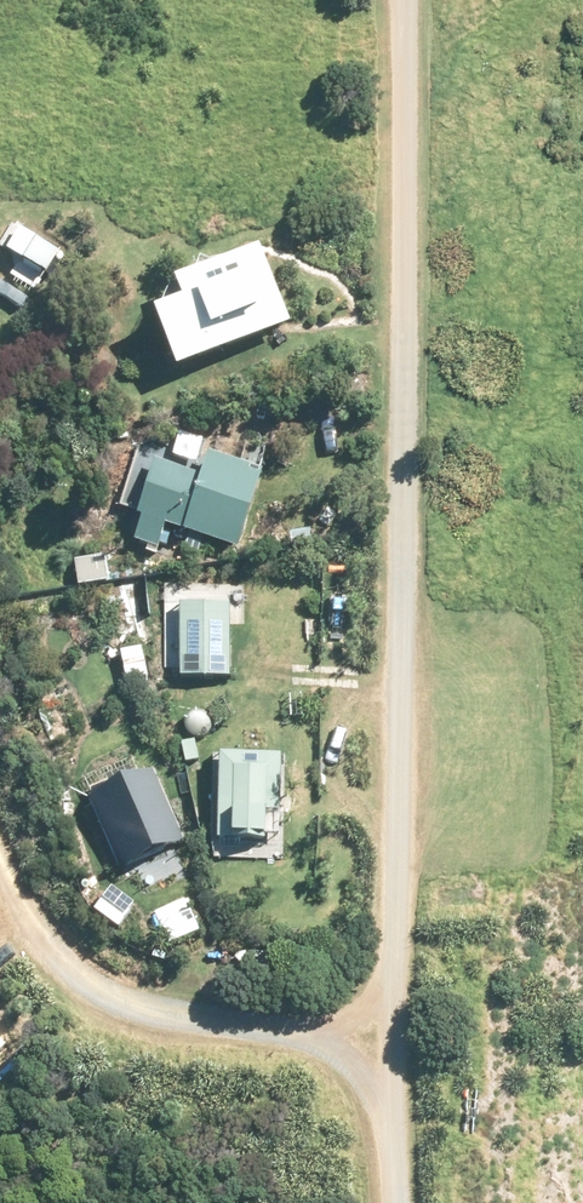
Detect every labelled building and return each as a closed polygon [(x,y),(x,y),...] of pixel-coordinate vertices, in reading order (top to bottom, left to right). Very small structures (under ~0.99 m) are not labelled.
[(17,222),(15,224),(11,222),(0,241),(0,244),(46,271),(59,247),(17,222)] [(289,332),(253,240),(155,277),(164,302),(135,313),(161,380),(289,332)] [(197,456),(144,441),(118,531),(167,545),(173,526),(236,545),(264,450),(204,433),(197,456)] [(291,541),(294,544),(298,546),(303,546),(307,545),(311,542),(314,538),(315,534),(315,529),(313,525),(310,522),(306,519),(301,519),(297,519),(293,521),(290,524),(288,528),(287,533),(288,537),(291,541)] [(99,549),(68,553),(73,587),(103,583),(99,549)] [(251,678),(251,578),(174,577),(174,678),(251,678)] [(183,733),(186,736),(190,737),(195,737),(199,736),(203,734),(206,730),(207,725),(207,721),(205,717),(202,713),(198,711),(193,710),(189,711),(185,713),(182,716),(180,720),(179,724),(180,729),(183,733)] [(297,752),(208,750),(205,859),(295,861),(297,752)] [(180,842),(148,762),(102,781),(134,860),(180,842)]
